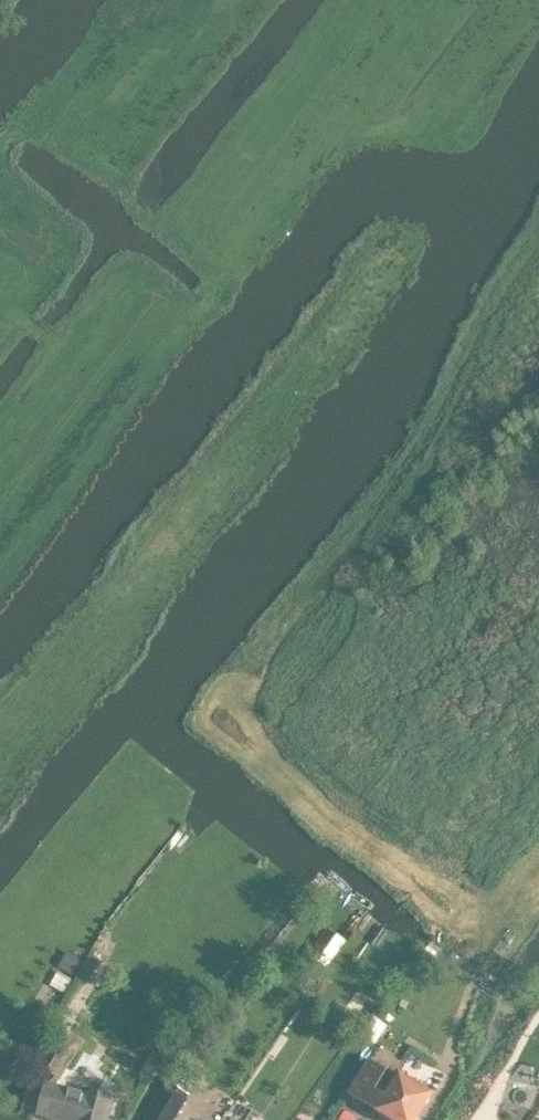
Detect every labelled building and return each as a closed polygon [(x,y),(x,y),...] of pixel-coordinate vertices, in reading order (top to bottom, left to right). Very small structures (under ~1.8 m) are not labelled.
[(328,927),(309,954),(326,966),(345,939),(328,927)] [(67,951),(60,965),(76,974),(83,960),(67,951)] [(323,976),(315,987),(323,992),(330,981),(323,976)] [(375,1014),(370,1022),(384,1031),(389,1024),(375,1014)] [(112,1098),(85,1091),(85,1093),(56,1086),(84,1040),(72,1033),(48,1068),(55,1077),(46,1085),(39,1114),(50,1116),(51,1114),(77,1119),(106,1119),(112,1098)] [(376,1111),(391,1119),(419,1119),(436,1093),(401,1072),(386,1095),(376,1089),(388,1070),(370,1059),(349,1093),(377,1110),(376,1111)] [(144,1119),(172,1119),(189,1092),(168,1080),(144,1119)] [(338,1119),(356,1119),(356,1118),(343,1111),(338,1119)]
